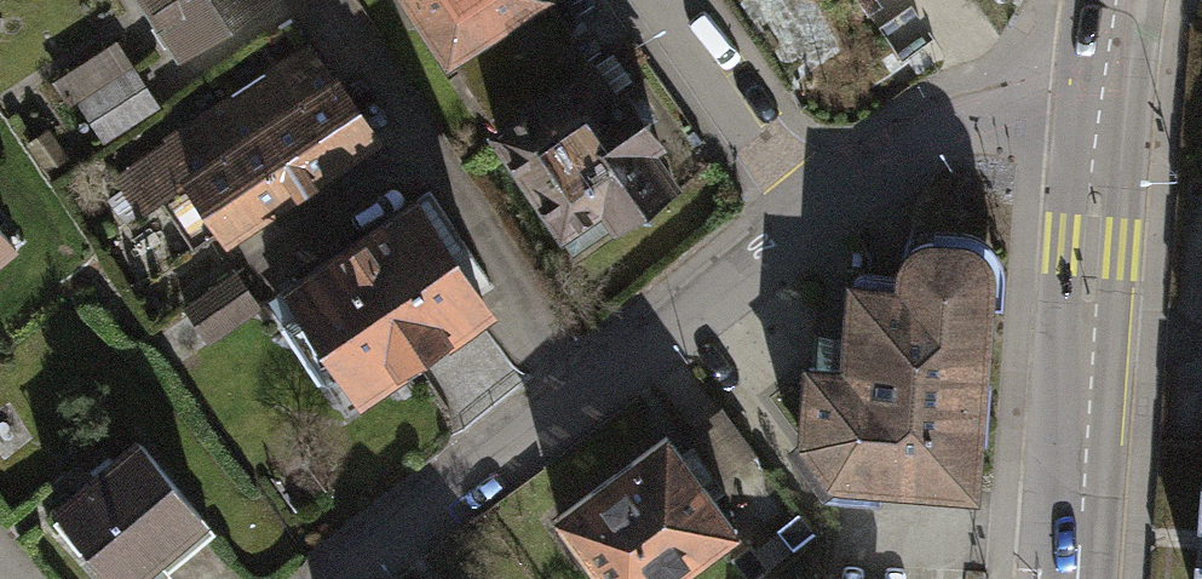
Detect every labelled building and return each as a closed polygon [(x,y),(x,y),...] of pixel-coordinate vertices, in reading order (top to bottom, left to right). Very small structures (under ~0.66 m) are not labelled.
[(179,47),(249,0),(147,0),(179,47)] [(447,59),(537,0),(407,0),(447,59)] [(156,105),(116,37),(52,75),(69,104),(76,99),(100,138),(156,105)] [(135,209),(185,174),(232,242),(391,133),(341,62),(328,71),(306,39),(111,174),(135,209)] [(692,168),(606,44),(490,124),(576,248),(692,168)] [(420,182),(254,301),(312,380),(329,367),(351,398),(499,291),(420,182)] [(799,433),(832,480),(983,491),(991,395),(999,363),(1005,276),(1003,243),(983,228),(954,225),(933,225),(920,237),(906,254),(901,277),(849,272),(843,350),(808,351),(799,433)] [(13,246),(0,230),(0,256),(13,246)] [(549,511),(596,578),(675,578),(745,531),(673,426),(549,511)] [(54,498),(119,578),(126,578),(205,515),(137,431),(54,498)]
